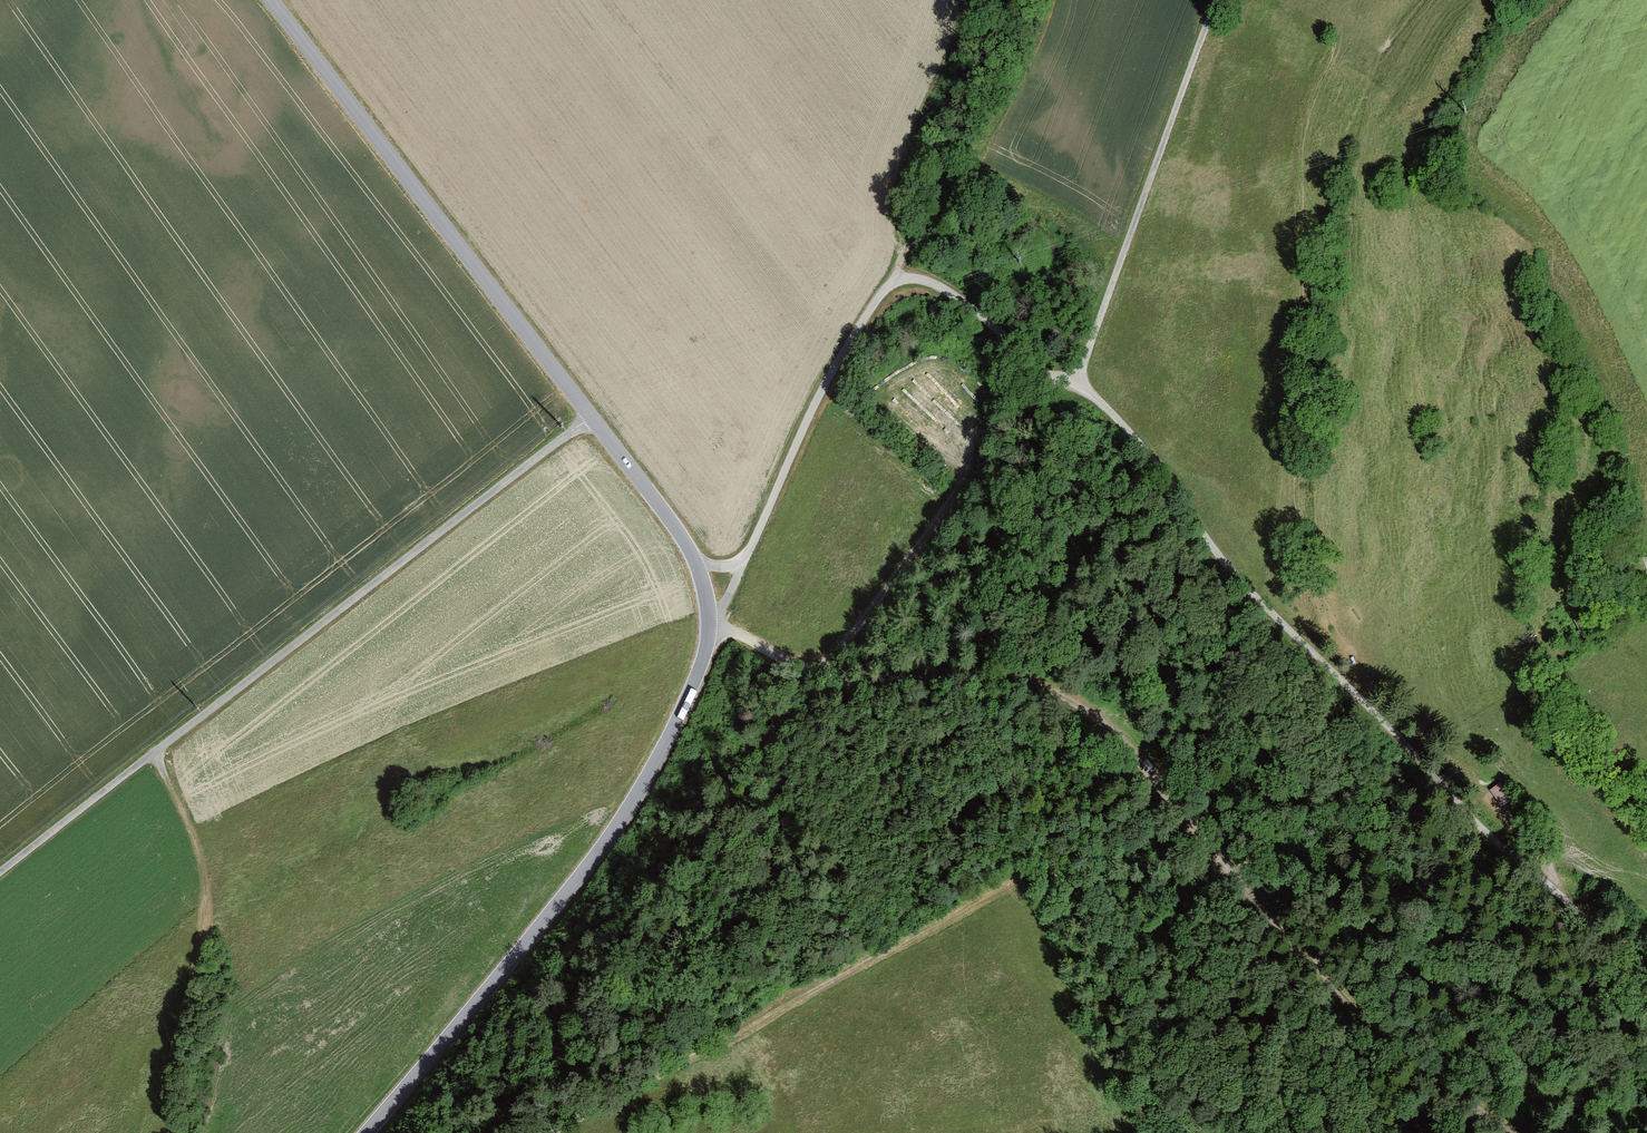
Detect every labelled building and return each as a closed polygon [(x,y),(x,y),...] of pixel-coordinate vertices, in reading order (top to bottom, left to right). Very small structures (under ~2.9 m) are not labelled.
[(1500,780),(1490,790),(1506,804),(1515,794),(1500,780)]
